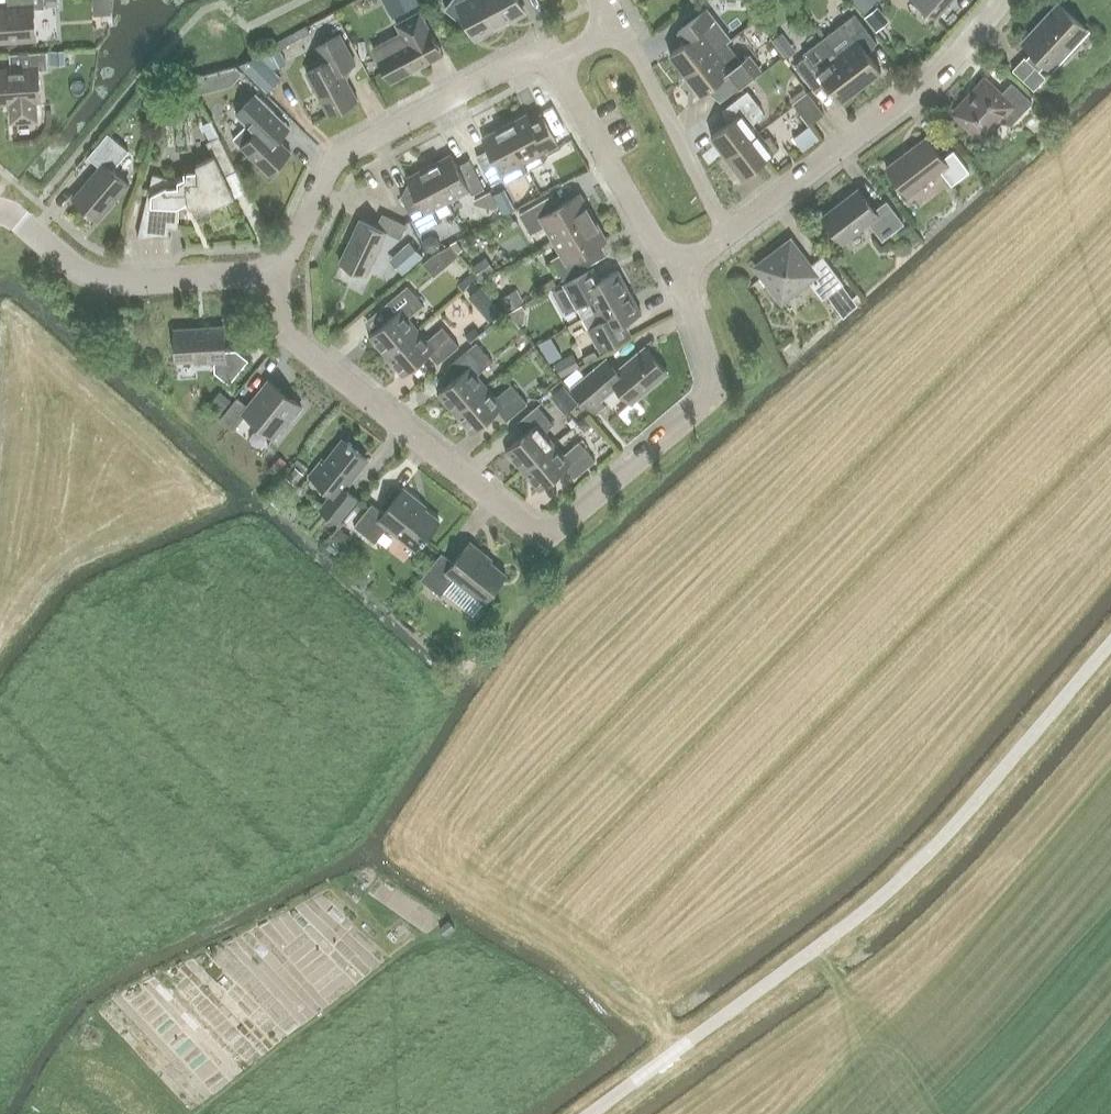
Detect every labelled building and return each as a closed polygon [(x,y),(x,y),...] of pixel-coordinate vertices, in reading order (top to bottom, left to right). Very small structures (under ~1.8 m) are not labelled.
[(36,37),(34,9),(44,8),(44,0),(8,0),(8,9),(0,10),(0,39),(36,37)] [(400,13),(419,3),(418,0),(393,0),(400,13)] [(518,0),(452,0),(445,9),(463,24),(467,21),(475,37),(524,11),(518,0)] [(854,5),(865,15),(880,0),(859,0),(854,5)] [(940,22),(941,21),(937,18),(952,0),(915,0),(940,22)] [(676,17),(680,22),(697,8),(694,4),(676,17)] [(1050,68),(1087,29),(1060,4),(1023,43),(1033,52),(1026,59),(1024,57),(1012,70),(1034,90),(1046,77),(1039,71),(1046,64),(1050,68)] [(685,74),(717,50),(727,42),(730,40),(706,8),(681,28),(689,39),(670,54),(685,74)] [(877,31),(887,24),(876,10),(866,18),(877,31)] [(391,83),(429,62),(443,55),(420,12),(397,24),(406,42),(377,56),(391,83)] [(843,23),(824,38),(861,86),(881,71),(866,51),(877,43),(855,14),(843,23)] [(785,58),(796,50),(782,32),(771,40),(785,58)] [(329,115),(357,100),(342,71),(355,64),(340,35),(317,47),(325,63),(306,73),(329,115)] [(861,86),(824,38),(803,54),(806,57),(795,65),(814,90),(825,82),(840,102),(861,86)] [(727,42),(717,50),(685,74),(701,95),(723,78),(732,90),(760,69),(749,56),(742,61),(727,42)] [(37,99),(41,99),(39,71),(48,70),(47,51),(9,54),(11,72),(0,72),(0,102),(8,101),(9,124),(39,122),(37,99)] [(49,65),(66,64),(65,51),(48,51),(49,65)] [(267,92),(281,77),(258,54),(239,64),(267,92)] [(237,66),(226,69),(231,86),(244,72),(237,66)] [(226,69),(202,75),(207,92),(231,86),(226,69)] [(1032,102),(1012,83),(1003,92),(984,74),(949,112),(982,144),(1002,123),(1011,125),(1032,102)] [(202,75),(194,78),(199,95),(207,92),(202,75)] [(726,156),(758,131),(752,124),(757,120),(757,119),(763,111),(748,91),(722,110),(730,121),(711,136),(725,155),(726,156)] [(807,92),(793,103),(809,125),(824,114),(807,92)] [(246,125),(233,139),(241,147),(249,155),(269,174),(288,155),(291,152),(279,140),(291,128),(275,113),(256,94),(236,115),(246,125)] [(138,108),(157,113),(160,101),(142,96),(138,108)] [(527,114),(504,126),(520,155),(523,162),(524,161),(528,170),(544,161),(548,155),(560,149),(545,120),(533,126),(527,114)] [(488,150),(476,156),(491,185),(504,178),(506,183),(529,171),(528,170),(524,161),(523,162),(520,155),(504,126),(482,138),(488,150)] [(758,131),(726,156),(743,177),(779,149),(770,137),(764,138),(758,131)] [(116,199),(129,184),(112,170),(129,151),(108,134),(88,157),(99,167),(73,198),(96,219),(114,197),(116,199)] [(183,166),(184,177),(170,179),(153,174),(138,238),(159,234),(169,235),(169,228),(178,228),(179,205),(182,205),(188,203),(190,207),(210,208),(235,196),(224,176),(236,170),(219,136),(206,142),(213,156),(196,165),(183,166)] [(943,159),(940,155),(926,137),(886,168),(908,196),(940,171),(951,185),(969,171),(953,151),(943,159)] [(429,166),(447,202),(470,190),(472,195),(485,188),(469,160),(457,166),(451,154),(429,166)] [(435,209),(447,202),(429,166),(406,178),(413,190),(400,196),(420,233),(441,221),(435,209)] [(874,210),(858,189),(823,216),(843,243),(869,223),(882,240),(904,224),(887,201),(874,210)] [(554,240),(592,218),(579,194),(559,206),(553,195),(519,214),(531,234),(546,226),(554,240)] [(400,239),(407,225),(382,214),(376,227),(360,219),(340,263),(366,276),(387,233),(400,239)] [(592,218),(554,240),(562,253),(551,259),(563,280),(592,263),(586,252),(606,241),(592,218)] [(431,237),(426,239),(424,245),(427,251),(433,252),(438,249),(440,244),(437,238),(431,237)] [(810,266),(791,240),(756,266),(770,286),(767,288),(777,301),(780,299),(782,302),(809,281),(822,300),(827,296),(842,285),(844,284),(823,256),(810,266)] [(424,256),(410,241),(389,259),(403,274),(424,256)] [(450,245),(433,254),(444,268),(459,256),(450,245)] [(482,279),(495,270),(486,257),(472,266),(482,279)] [(586,272),(563,284),(564,286),(576,306),(581,316),(582,318),(629,292),(617,270),(599,280),(593,268),(586,272)] [(838,311),(853,299),(842,285),(827,296),(838,311)] [(385,356),(418,329),(409,317),(424,305),(408,286),(380,309),(389,320),(369,337),(385,356)] [(524,302),(517,289),(500,298),(507,311),(524,302)] [(629,292),(582,318),(601,352),(632,334),(625,323),(641,313),(629,292)] [(487,295),(476,304),(477,304),(491,321),(492,323),(503,314),(487,295)] [(521,306),(507,314),(519,328),(523,324),(524,311),(521,306)] [(225,351),(224,327),(174,329),(177,361),(196,359),(196,363),(214,361),(215,373),(229,384),(248,360),(236,350),(225,351)] [(418,329),(385,356),(402,376),(429,354),(438,364),(459,346),(443,327),(428,340),(418,329)] [(454,414),(487,386),(478,374),(493,362),(476,343),(449,366),(457,377),(437,394),(454,414)] [(600,401),(616,387),(631,404),(668,373),(645,347),(629,360),(630,362),(618,372),(607,359),(586,377),(572,389),(595,416),(605,407),(600,401)] [(576,368),(570,357),(555,365),(562,376),(576,368)] [(572,389),(586,377),(578,368),(564,380),(572,389)] [(302,407),(268,380),(248,406),(237,398),(219,420),(233,431),(246,415),(275,438),(287,422),(289,424),(302,407)] [(487,386),(454,414),(471,434),(498,411),(507,421),(528,404),(512,384),(497,397),(487,386)] [(553,395),(567,412),(577,403),(563,387),(553,395)] [(230,401),(220,392),(212,402),(222,411),(230,401)] [(525,434),(505,451),(522,471),(555,443),(545,432),(554,425),(537,406),(516,424),(525,434)] [(586,419),(579,425),(582,428),(588,429),(591,426),(586,419)] [(344,488),(367,460),(343,440),(325,463),(321,459),(308,475),(333,494),(321,509),(337,522),(356,498),(344,488)] [(555,443),(522,471),(539,491),(566,468),(575,479),(595,461),(579,442),(564,454),(555,443)] [(279,457),(268,470),(273,474),(285,461),(279,457)] [(295,467),(288,476),(295,481),(302,473),(295,467)] [(439,521),(419,505),(421,503),(404,489),(384,513),(372,504),(354,526),(375,543),(387,528),(415,551),(439,521)] [(350,523),(356,515),(351,512),(345,519),(350,523)] [(331,541),(341,549),(349,539),(339,531),(331,541)] [(506,575),(483,557),(485,554),(470,542),(453,563),(442,554),(421,580),(441,596),(454,578),(484,602),(506,575)] [(440,929),(446,935),(455,928),(449,921),(440,929)]
